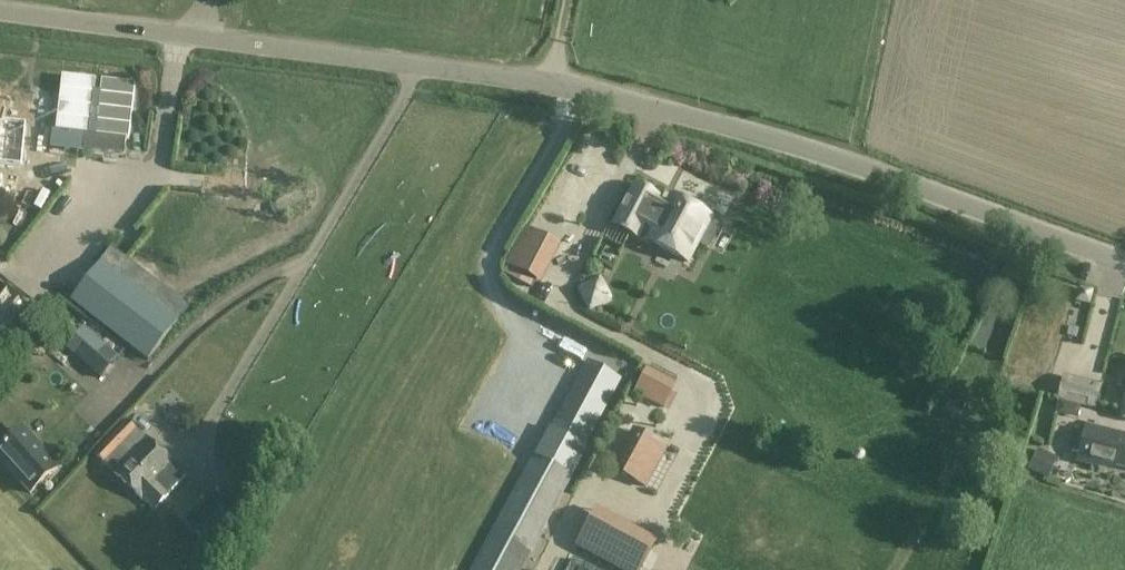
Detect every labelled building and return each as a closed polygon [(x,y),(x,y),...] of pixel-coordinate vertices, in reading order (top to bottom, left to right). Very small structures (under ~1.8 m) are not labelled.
[(62,76),(56,129),(55,130),(86,133),(83,150),(125,155),(126,138),(129,138),(135,84),(103,80),(101,92),(95,91),(96,80),(62,76)] [(16,160),(21,113),(0,111),(0,158),(16,160)] [(655,247),(676,258),(689,266),(714,220),(672,197),(666,208),(658,204),(661,199),(635,185),(613,226),(639,240),(643,234),(658,242),(655,247)] [(518,225),(503,267),(538,280),(553,238),(518,225)] [(190,312),(119,255),(112,249),(72,299),(151,362),(190,312)] [(577,292),(582,304),(597,299),(593,286),(577,292)] [(87,327),(71,348),(103,375),(120,356),(87,327)] [(472,569),(523,569),(545,530),(582,462),(579,460),(622,380),(587,362),(553,426),(551,424),(533,458),(506,508),(472,569)] [(675,388),(646,373),(636,392),(665,407),(675,388)] [(1065,377),(1059,400),(1060,400),(1094,408),(1099,387),(1100,386),(1065,377)] [(128,421),(95,455),(154,510),(187,476),(168,459),(146,438),(145,438),(137,430),(128,421)] [(1080,456),(1124,468),(1124,435),(1087,426),(1086,430),(1081,453),(1080,456)] [(1077,428),(1072,451),(1079,453),(1081,453),(1086,430),(1085,430),(1080,429),(1077,428)] [(0,454),(0,460),(32,495),(60,469),(25,431),(0,454)] [(616,474),(645,489),(667,448),(637,433),(616,474)] [(1042,475),(1051,455),(1037,449),(1028,469),(1042,475)] [(592,515),(577,548),(625,569),(640,569),(653,543),(592,515)]
